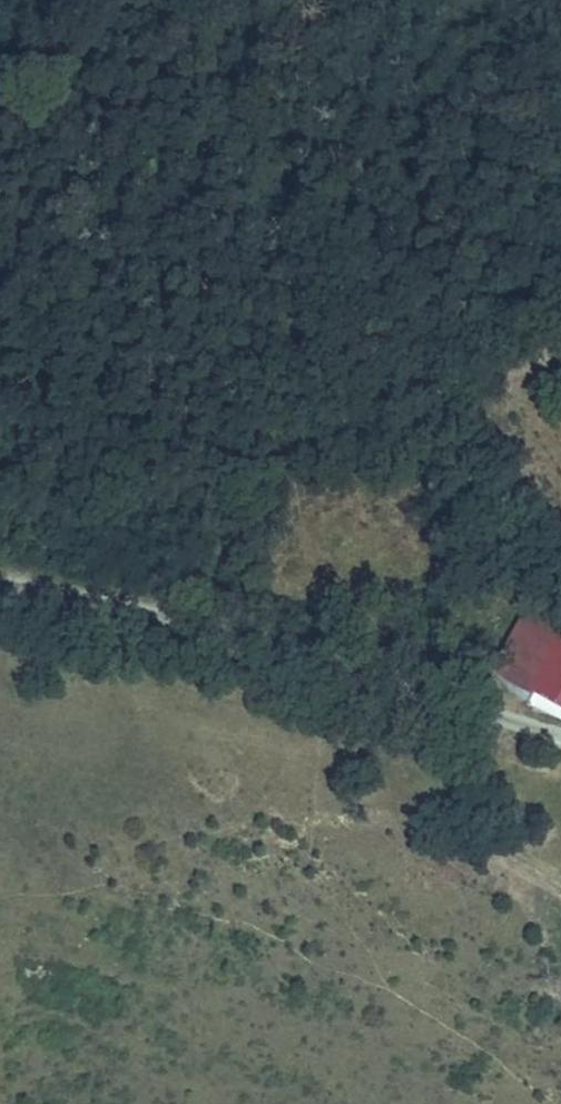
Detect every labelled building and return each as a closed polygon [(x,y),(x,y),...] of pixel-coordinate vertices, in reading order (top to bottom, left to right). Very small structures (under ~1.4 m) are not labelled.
[(506,712),(539,722),(543,706),(560,713),(560,639),(513,616),(488,688),(506,712)]
